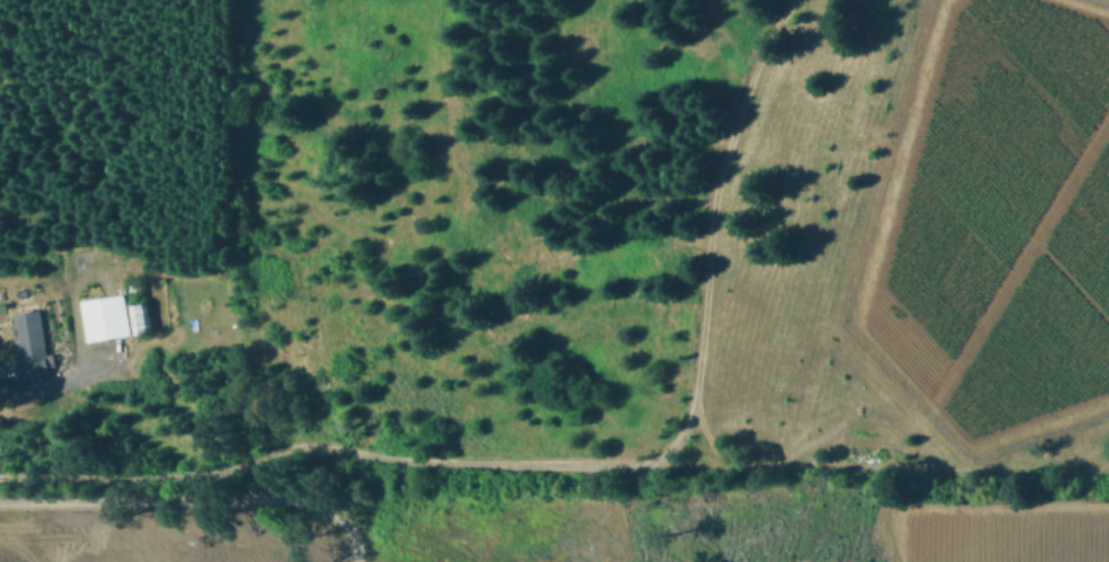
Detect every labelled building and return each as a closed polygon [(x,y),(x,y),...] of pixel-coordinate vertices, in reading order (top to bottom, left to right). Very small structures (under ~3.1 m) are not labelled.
[(135,334),(127,293),(86,301),(94,342),(135,334)] [(135,335),(151,333),(148,303),(132,305),(135,335)] [(48,353),(42,309),(17,313),(26,376),(57,372),(54,352),(48,353)]
